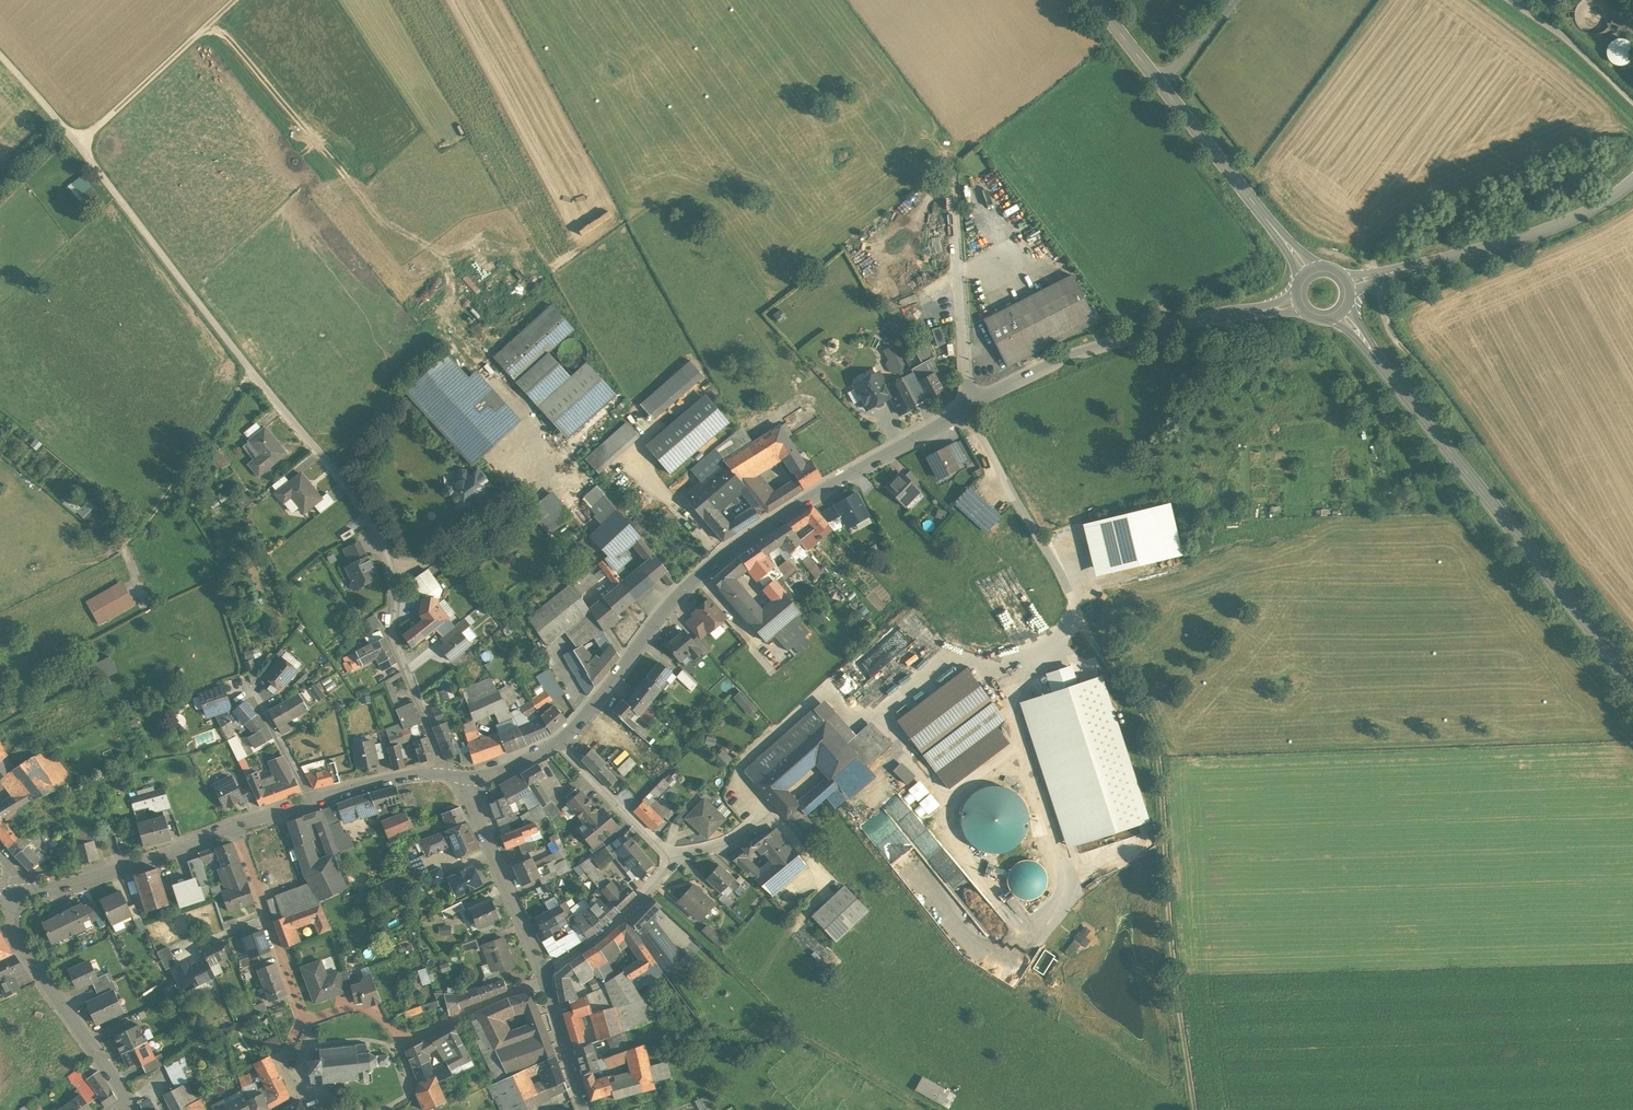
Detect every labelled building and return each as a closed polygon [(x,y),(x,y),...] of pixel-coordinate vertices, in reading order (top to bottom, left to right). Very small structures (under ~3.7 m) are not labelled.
[(1632,53),(1632,52),(1632,48),(1629,44),(1625,41),(1621,40),(1616,41),(1612,44),(1609,48),(1608,53),(1609,58),(1612,62),(1616,64),(1621,65),(1626,64),(1630,61),(1632,57),(1632,53)] [(1621,65),(1622,70),(1628,68),(1632,65),(1632,54),(1632,57),(1630,61),(1626,64),(1621,65)] [(85,174),(72,181),(87,211),(100,204),(85,174)] [(1072,275),(1013,305),(1037,352),(1095,322),(1072,275)] [(492,357),(538,407),(572,376),(549,352),(575,328),(552,303),(492,357)] [(1013,305),(983,320),(1007,367),(1037,352),(1013,305)] [(940,328),(932,330),(937,347),(945,343),(940,328)] [(929,346),(916,353),(922,364),(931,359),(935,357),(929,346)] [(447,355),(405,392),(472,466),(522,421),(476,371),(468,378),(447,355)] [(922,364),(911,370),(928,399),(944,391),(934,373),(938,371),(931,359),(922,364)] [(690,361),(640,405),(652,419),(703,375),(690,361)] [(572,376),(538,407),(560,431),(563,436),(567,439),(616,395),(586,363),(572,376)] [(928,399),(911,370),(901,375),(917,406),(928,399)] [(917,406),(901,375),(884,384),(891,397),(901,415),(917,406)] [(879,376),(869,381),(864,380),(859,382),(858,387),(856,388),(862,400),(867,410),(891,397),(884,384),(879,376)] [(821,384),(817,388),(821,392),(826,388),(821,384)] [(862,400),(856,388),(848,392),(854,404),(862,400)] [(827,390),(823,394),(827,399),(831,395),(827,390)] [(705,395),(645,446),(651,453),(711,402),(705,395)] [(711,402),(651,453),(669,474),(728,422),(711,402)] [(256,423),(244,433),(250,440),(262,430),(256,423)] [(626,423),(585,459),(598,474),(639,437),(626,423)] [(724,461),(723,462),(724,463),(738,479),(753,469),(778,454),(783,459),(795,450),(780,426),(742,450),(724,461)] [(285,454),(264,428),(262,430),(250,440),(249,441),(260,455),(249,465),(258,476),(285,454)] [(735,439),(716,451),(724,461),(742,450),(735,439)] [(946,448),(927,458),(938,479),(958,468),(956,465),(964,461),(955,443),(946,448)] [(714,449),(691,469),(701,482),(724,463),(723,462),(724,461),(716,451),(714,449)] [(804,465),(795,450),(783,459),(783,460),(797,480),(799,484),(803,490),(821,478),(810,461),(804,465)] [(701,482),(683,498),(704,521),(705,521),(716,511),(738,491),(744,486),(738,479),(724,463),(701,482)] [(753,469),(738,479),(744,486),(747,490),(764,510),(767,513),(777,507),(770,497),(774,494),(753,469)] [(470,478),(465,472),(462,471),(459,472),(457,475),(457,478),(459,480),(451,487),(446,486),(443,490),(445,495),(450,496),(457,504),(456,508),(460,513),(466,514),(471,510),(472,504),(470,502),(477,496),(480,497),(483,495),(470,478)] [(492,488),(479,471),(470,478),(483,495),(492,488)] [(921,482),(910,471),(904,477),(915,488),(921,482)] [(321,499),(301,474),(289,483),(277,493),(276,494),(284,503),(291,497),(303,513),(313,505),(321,499)] [(904,477),(901,474),(887,488),(904,505),(918,491),(915,488),(904,477)] [(284,476),(272,486),(277,493),(289,483),(284,476)] [(797,480),(784,488),(792,497),(799,493),(795,487),(799,484),(797,480)] [(803,490),(799,484),(795,487),(799,493),(803,490)] [(754,509),(736,520),(737,521),(729,526),(735,534),(760,518),(757,515),(764,510),(747,490),(744,486),(738,491),(754,509)] [(970,486),(965,492),(997,521),(1002,515),(970,486)] [(598,487),(583,500),(596,515),(593,517),(601,526),(617,510),(606,497),(598,487)] [(774,494),(770,497),(777,507),(792,497),(784,488),(774,494)] [(997,521),(965,492),(955,503),(987,532),(997,521)] [(850,498),(836,506),(837,507),(845,523),(846,525),(854,521),(855,523),(867,516),(858,500),(859,497),(857,494),(854,493),(851,495),(850,498)] [(334,502),(327,494),(321,499),(313,505),(320,513),(334,502)] [(569,518),(550,494),(536,505),(555,529),(569,518)] [(62,502),(72,511),(77,506),(67,497),(62,502)] [(93,507),(84,499),(77,506),(72,511),(81,520),(93,507)] [(555,529),(536,505),(528,511),(548,535),(555,529)] [(1169,505),(1082,526),(1094,579),(1182,558),(1169,505)] [(821,516),(812,507),(787,524),(793,532),(808,522),(815,529),(818,533),(819,533),(828,525),(821,516)] [(837,507),(821,516),(833,530),(845,523),(837,507)] [(938,508),(934,519),(943,523),(948,512),(938,508)] [(626,521),(617,510),(601,526),(590,537),(607,556),(604,559),(615,573),(622,566),(630,558),(624,550),(632,543),(635,541),(637,543),(641,539),(626,521)] [(639,511),(626,521),(639,536),(643,532),(636,524),(644,517),(639,511)] [(729,526),(716,511),(705,521),(723,541),(735,534),(729,526)] [(799,541),(793,532),(787,524),(756,545),(764,555),(768,552),(769,553),(782,544),(797,563),(802,559),(807,555),(804,552),(807,551),(799,541)] [(355,528),(343,533),(345,539),(357,534),(355,528)] [(818,533),(815,529),(807,536),(814,545),(823,538),(819,533),(818,533)] [(807,536),(799,541),(807,551),(814,545),(807,536)] [(607,556),(590,537),(581,544),(598,564),(604,559),(607,556)] [(655,556),(641,539),(637,543),(635,541),(632,543),(648,563),(655,556)] [(359,543),(343,550),(351,566),(366,558),(359,543)] [(756,545),(738,557),(745,567),(748,571),(749,571),(751,574),(765,563),(764,558),(765,557),(764,555),(756,545)] [(738,557),(719,574),(727,583),(720,589),(765,642),(773,635),(787,651),(792,647),(798,654),(810,644),(804,636),(809,632),(795,616),(800,612),(785,594),(774,582),(781,577),(777,568),(769,553),(768,552),(764,555),(765,557),(764,558),(765,563),(751,574),(765,590),(765,591),(774,601),(761,612),(744,592),(733,578),(745,567),(738,557)] [(809,559),(807,556),(807,555),(802,559),(819,576),(823,573),(809,559)] [(667,572),(655,556),(648,563),(660,578),(661,577),(667,572)] [(351,566),(346,568),(353,581),(352,586),(354,589),(358,591),(362,589),(363,585),(376,578),(372,569),(374,568),(369,559),(366,558),(351,566)] [(615,573),(604,559),(598,564),(611,582),(618,577),(615,573)] [(788,559),(777,568),(781,577),(783,580),(796,570),(788,559)] [(660,578),(648,563),(641,568),(653,583),(660,578)] [(622,566),(615,573),(618,577),(625,570),(622,566)] [(631,577),(625,570),(618,577),(623,583),(621,585),(634,600),(653,583),(641,568),(631,577)] [(439,587),(427,570),(411,581),(423,598),(439,587)] [(589,571),(572,584),(580,596),(598,582),(589,571)] [(675,582),(667,572),(661,577),(669,586),(675,582)] [(727,583),(719,574),(712,580),(720,589),(727,583)] [(634,600),(621,585),(623,583),(618,577),(611,582),(613,584),(608,589),(611,593),(604,599),(599,603),(606,611),(610,607),(616,615),(617,615),(617,614),(623,610),(628,606),(628,605),(633,601),(634,601),(634,600)] [(120,584),(86,603),(98,625),(132,606),(120,584)] [(572,584),(528,619),(546,646),(563,633),(590,611),(589,610),(589,609),(580,596),(572,584)] [(439,587),(423,598),(437,600),(441,590),(439,587)] [(437,600),(423,598),(420,615),(423,619),(432,631),(448,618),(436,603),(437,600)] [(610,607),(606,611),(599,603),(604,599),(603,599),(589,610),(590,611),(603,631),(620,618),(617,615),(616,615),(610,607)] [(725,618),(709,600),(693,614),(695,616),(708,630),(714,624),(716,626),(725,618)] [(590,611),(563,633),(573,651),(582,646),(603,631),(590,611)] [(375,614),(364,621),(371,632),(382,625),(375,614)] [(470,614),(464,619),(470,625),(476,620),(470,614)] [(695,616),(685,624),(697,637),(698,639),(708,630),(695,616)] [(423,619),(403,636),(412,647),(432,631),(423,619)] [(442,637),(440,639),(444,644),(459,631),(461,633),(470,625),(464,619),(452,629),(442,637)] [(448,624),(438,633),(442,637),(452,629),(448,624)] [(478,635),(470,625),(461,633),(469,643),(478,635)] [(380,631),(364,637),(369,645),(383,638),(380,631)] [(444,644),(439,648),(450,661),(471,645),(469,643),(461,633),(459,631),(444,644)] [(683,631),(666,645),(680,661),(687,655),(689,656),(690,655),(693,659),(700,653),(701,652),(692,641),(683,631)] [(698,639),(697,637),(692,641),(701,652),(700,653),(704,657),(710,652),(698,639)] [(369,645),(353,653),(355,657),(359,666),(376,658),(382,671),(387,669),(396,663),(383,638),(369,645)] [(899,663),(859,691),(866,702),(912,671),(909,666),(934,650),(926,638),(916,644),(919,648),(908,655),(898,661),(899,663)] [(573,651),(566,655),(570,661),(576,657),(578,659),(588,653),(582,646),(573,651)] [(618,655),(612,646),(605,656),(612,662),(618,655)] [(594,659),(588,653),(578,659),(583,668),(574,673),(588,696),(595,687),(614,663),(612,662),(605,656),(600,661),(595,657),(594,659)] [(843,675),(855,689),(881,668),(874,660),(869,653),(843,675)] [(250,656),(247,657),(248,662),(245,662),(248,671),(254,669),(252,660),(255,659),(253,654),(250,655),(250,656)] [(112,655),(96,663),(104,678),(120,671),(112,655)] [(355,657),(344,663),(349,671),(359,666),(355,657)] [(570,661),(568,663),(574,673),(583,668),(578,659),(576,657),(570,661)] [(296,671),(281,658),(266,677),(279,687),(281,689),(296,671)] [(658,662),(646,677),(662,690),(667,685),(663,682),(671,673),(658,662)] [(966,668),(896,721),(935,773),(992,730),(1005,720),(966,668)] [(256,670),(249,679),(252,683),(260,674),(256,670)] [(697,685),(682,670),(676,677),(691,692),(697,685)] [(556,682),(549,671),(536,678),(542,687),(545,691),(551,700),(555,697),(556,698),(563,694),(556,682)] [(279,687),(266,677),(261,683),(274,693),(279,687)] [(646,677),(636,690),(650,702),(651,701),(656,695),(660,698),(665,693),(662,690),(646,677)] [(1102,677),(1020,705),(1069,848),(1151,820),(1102,677)] [(490,679),(462,691),(467,705),(497,692),(490,679)] [(319,682),(309,688),(318,701),(323,697),(317,689),(321,686),(319,682)] [(542,687),(535,692),(538,696),(538,695),(545,691),(542,687)] [(223,688),(211,692),(209,691),(206,692),(205,694),(200,696),(204,708),(206,716),(214,714),(219,712),(218,710),(229,706),(223,688)] [(433,693),(438,706),(451,701),(446,688),(433,693)] [(515,701),(509,689),(499,694),(506,706),(515,702),(515,701)] [(650,702),(636,690),(632,695),(647,707),(650,702)] [(739,690),(731,698),(750,716),(758,710),(739,690)] [(545,691),(538,695),(538,696),(531,700),(537,711),(551,700),(545,691)] [(497,692),(467,705),(473,721),(496,710),(506,706),(499,694),(497,692)] [(678,704),(665,693),(660,698),(660,699),(666,704),(664,706),(671,712),(678,704)] [(298,694),(283,703),(291,719),(293,722),(297,719),(295,716),(308,709),(302,699),(298,694)] [(647,707),(632,695),(626,703),(635,712),(635,713),(639,716),(646,707),(647,707)] [(200,697),(192,699),(196,709),(199,710),(204,708),(200,697)] [(524,704),(521,698),(515,701),(515,702),(518,708),(520,707),(524,704)] [(524,704),(520,707),(526,718),(529,717),(537,712),(537,711),(531,700),(524,704)] [(626,703),(622,700),(612,711),(618,716),(617,716),(619,718),(619,717),(632,730),(637,724),(633,721),(632,722),(629,719),(635,713),(635,712),(626,703)] [(244,701),(234,710),(240,717),(245,724),(256,715),(244,701)] [(661,710),(651,701),(650,702),(647,707),(646,707),(657,716),(658,714),(661,710)] [(291,719),(283,703),(278,706),(277,703),(267,709),(281,733),(290,729),(286,722),(291,719)] [(421,722),(413,703),(396,710),(404,730),(410,728),(413,738),(414,741),(427,737),(421,722)] [(824,704),(808,718),(818,729),(825,723),(844,744),(853,738),(824,704)] [(566,720),(553,705),(540,717),(541,718),(550,734),(566,720)] [(229,706),(218,710),(219,712),(214,714),(221,728),(231,721),(233,723),(237,720),(240,717),(234,710),(229,706)] [(438,706),(431,709),(436,721),(440,719),(444,718),(438,706)] [(506,706),(496,710),(499,717),(503,715),(509,713),(506,706)] [(537,712),(529,717),(532,722),(541,718),(540,717),(537,712)] [(509,713),(503,715),(505,720),(507,721),(513,719),(509,713)] [(265,726),(256,715),(245,724),(240,717),(237,720),(240,724),(236,727),(237,728),(239,731),(240,733),(248,727),(254,734),(254,735),(265,726)] [(444,718),(440,719),(442,724),(432,727),(439,743),(453,737),(444,718)] [(532,722),(518,728),(527,745),(550,734),(541,718),(532,722)] [(808,718),(790,733),(800,744),(818,729),(808,718)] [(243,758),(234,738),(236,737),(232,731),(237,728),(236,727),(240,724),(237,720),(233,723),(231,721),(221,728),(228,741),(238,761),(242,759),(243,758)] [(490,737),(480,741),(473,721),(462,725),(462,726),(465,735),(466,737),(468,745),(467,746),(473,763),(491,758),(496,756),(490,737)] [(514,728),(498,734),(506,753),(527,745),(518,728),(515,723),(513,724),(514,728)] [(844,744),(825,723),(818,729),(800,744),(815,761),(830,778),(844,766),(855,756),(844,744)] [(648,733),(637,724),(632,730),(642,739),(648,733)] [(870,724),(861,731),(880,753),(889,745),(870,724)] [(265,726),(254,735),(254,734),(248,737),(253,745),(255,748),(272,738),(265,726)] [(462,726),(457,728),(460,737),(462,736),(465,735),(462,726)] [(404,730),(401,732),(399,728),(395,730),(396,734),(388,737),(392,747),(398,744),(409,740),(413,738),(410,728),(404,730)] [(992,730),(935,773),(949,793),(1008,749),(992,730)] [(853,738),(844,744),(855,756),(844,766),(850,775),(863,789),(877,778),(867,765),(880,753),(861,731),(853,738)] [(790,733),(745,772),(755,784),(800,744),(790,733)] [(506,753),(498,734),(490,737),(496,756),(506,753)] [(708,734),(701,741),(710,750),(717,743),(708,734)] [(414,741),(413,741),(420,763),(434,759),(427,737),(414,741)] [(453,737),(439,743),(446,759),(459,753),(460,753),(458,749),(453,737)] [(272,738),(255,748),(253,745),(250,747),(253,753),(274,741),(272,738)] [(372,741),(353,745),(358,767),(377,763),(376,760),(373,745),(372,741)] [(381,743),(373,745),(376,760),(384,758),(381,743)] [(398,744),(392,747),(387,748),(393,770),(404,767),(398,744)] [(755,784),(769,801),(783,789),(815,761),(800,744),(755,784)] [(467,746),(458,749),(460,753),(459,753),(461,764),(473,763),(467,746)] [(0,747),(0,780),(10,772),(9,772),(10,772),(10,771),(15,768),(6,757),(0,747)] [(10,771),(10,772),(9,772),(10,772),(0,780),(5,786),(14,797),(20,807),(32,800),(32,801),(73,782),(48,749),(29,759),(15,768),(10,771)] [(605,763),(592,750),(581,760),(604,783),(611,775),(602,766),(605,763)] [(722,751),(716,757),(724,765),(731,759),(722,751)] [(282,756),(268,761),(273,776),(260,781),(256,771),(250,774),(246,777),(249,783),(254,794),(256,797),(260,807),(301,792),(294,778),(290,770),(282,756)] [(631,756),(617,770),(622,775),(626,779),(632,773),(628,769),(636,762),(631,756)] [(250,774),(242,759),(238,761),(246,777),(250,774)] [(325,760),(301,767),(306,775),(336,768),(334,763),(327,765),(325,760)] [(537,764),(520,774),(521,774),(531,791),(531,792),(536,799),(545,793),(537,780),(545,776),(537,764)] [(903,765),(894,772),(908,786),(917,779),(903,765)] [(830,778),(811,795),(815,799),(812,801),(816,806),(825,798),(850,775),(844,766),(830,778)] [(336,768),(306,775),(314,789),(340,783),(336,768)] [(611,775),(604,783),(609,788),(622,775),(617,770),(611,775)] [(521,774),(499,786),(503,793),(505,797),(488,803),(494,820),(496,820),(513,814),(513,812),(510,803),(521,797),(531,791),(521,774)] [(851,800),(863,789),(850,775),(825,798),(835,810),(850,798),(851,800)] [(242,799),(231,778),(216,786),(220,794),(218,795),(225,808),(242,799)] [(663,779),(642,800),(643,801),(634,811),(653,831),(663,821),(648,805),(650,803),(650,804),(669,785),(663,779)] [(249,783),(240,788),(247,801),(256,797),(254,794),(249,783)] [(409,784),(396,787),(398,795),(411,792),(409,784)] [(396,787),(379,791),(369,794),(375,808),(399,801),(398,795),(396,787)] [(575,788),(564,796),(569,802),(580,793),(575,788)] [(670,788),(658,799),(670,811),(673,808),(667,801),(675,794),(670,788)] [(164,789),(155,792),(159,801),(160,806),(169,804),(164,789)] [(792,799),(783,789),(769,801),(786,819),(786,818),(798,807),(805,815),(816,806),(812,801),(815,799),(811,795),(809,797),(808,796),(797,802),(794,797),(792,799)] [(531,791),(521,797),(529,811),(540,805),(536,799),(531,792),(531,791)] [(155,792),(130,799),(133,809),(159,801),(155,792)] [(411,792),(398,795),(399,801),(400,801),(403,811),(415,807),(416,807),(412,792),(411,792)] [(569,802),(568,803),(585,825),(586,824),(590,828),(582,834),(592,847),(593,848),(601,841),(617,828),(606,814),(601,819),(597,815),(599,814),(581,792),(580,793),(569,802)] [(731,800),(724,792),(720,795),(724,800),(727,804),(731,800)] [(545,793),(536,799),(540,805),(542,808),(541,808),(541,809),(542,808),(550,801),(545,793)] [(369,794),(352,800),(359,819),(378,814),(375,808),(369,794)] [(0,807),(0,819),(13,811),(18,808),(20,807),(14,797),(0,807)] [(690,813),(686,819),(693,826),(694,825),(707,837),(725,819),(715,810),(704,799),(690,813)] [(352,800),(338,805),(342,815),(343,815),(346,823),(359,819),(352,800)] [(560,812),(550,800),(550,801),(542,808),(549,821),(560,812)] [(724,800),(715,810),(725,819),(732,811),(727,804),(724,800)] [(540,805),(529,811),(536,822),(546,816),(541,809),(541,808),(542,808),(540,805)] [(331,807),(322,810),(322,811),(324,819),(337,815),(331,807)] [(420,823),(415,807),(404,810),(405,814),(411,827),(420,823)] [(460,807),(452,810),(451,807),(446,809),(447,812),(442,814),(446,825),(448,830),(467,823),(460,807)] [(670,811),(664,817),(667,820),(678,810),(674,807),(670,811)] [(813,822),(805,815),(798,807),(786,818),(788,820),(789,820),(798,831),(795,834),(799,837),(813,822)] [(18,808),(13,811),(17,818),(23,814),(18,808)] [(685,808),(673,820),(679,826),(686,819),(690,813),(685,808)] [(0,819),(0,838),(8,848),(18,839),(10,830),(11,829),(8,824),(17,818),(13,811),(0,819)] [(322,811),(304,817),(307,825),(316,822),(328,857),(338,854),(335,845),(332,837),(324,819),(322,811)] [(513,814),(496,820),(499,829),(508,824),(520,817),(518,811),(513,812),(513,814)] [(115,834),(110,812),(100,814),(105,836),(115,834)] [(405,814),(382,824),(388,838),(411,827),(405,814)] [(337,815),(324,819),(332,837),(346,833),(337,815)] [(165,816),(137,824),(144,847),(171,839),(165,816)] [(304,817),(288,822),(295,847),(309,842),(312,841),(307,825),(304,817)] [(788,820),(783,825),(792,836),(795,834),(798,831),(789,820),(788,820)] [(94,823),(88,825),(89,830),(90,830),(92,839),(98,837),(94,823)] [(448,830),(445,831),(451,846),(457,859),(462,857),(463,860),(469,857),(468,854),(480,848),(467,823),(448,830)] [(502,836),(500,836),(506,849),(518,845),(525,842),(531,840),(529,835),(533,833),(532,832),(536,831),(533,823),(502,836)] [(446,825),(438,828),(436,824),(422,829),(425,839),(445,831),(448,830),(446,825)] [(508,824),(499,829),(502,836),(512,832),(508,824)] [(787,842),(776,829),(769,834),(780,848),(787,842)] [(89,830),(73,835),(80,864),(97,860),(92,839),(90,830),(89,830)] [(769,834),(766,830),(751,841),(742,847),(749,854),(757,849),(760,852),(764,849),(770,856),(771,856),(780,848),(769,834)] [(425,839),(420,841),(422,846),(424,846),(429,856),(451,846),(445,831),(425,839)] [(346,833),(332,837),(335,845),(338,854),(356,847),(349,832),(346,833)] [(49,833),(39,834),(43,845),(47,843),(47,842),(52,839),(49,833)] [(52,849),(47,843),(43,845),(39,834),(25,837),(30,843),(37,847),(41,850),(41,851),(45,854),(52,849)] [(18,839),(8,848),(15,857),(25,848),(25,847),(30,843),(25,837),(18,839)] [(559,839),(548,844),(552,850),(562,845),(559,839)] [(531,840),(525,842),(518,845),(522,855),(537,849),(535,842),(533,843),(531,840)] [(601,841),(593,848),(592,847),(589,850),(594,855),(605,847),(606,847),(601,841)] [(632,841),(618,852),(618,853),(625,861),(638,877),(652,865),(632,841)] [(309,842),(295,847),(303,871),(317,866),(315,862),(309,842)] [(742,847),(741,848),(742,848),(729,858),(769,894),(795,873),(797,876),(808,867),(787,842),(780,848),(771,856),(776,862),(762,874),(746,860),(748,858),(746,857),(749,854),(742,847)] [(30,843),(25,847),(25,848),(15,857),(29,871),(40,860),(33,852),(37,847),(30,843)] [(239,862),(232,843),(215,849),(218,857),(222,867),(239,862)] [(618,852),(611,843),(606,847),(605,847),(614,859),(620,865),(625,861),(618,853),(618,852)] [(562,845),(552,850),(556,859),(536,869),(541,877),(539,878),(542,885),(575,867),(562,845)] [(594,855),(590,857),(600,870),(614,859),(605,847),(594,855)] [(215,849),(207,851),(210,859),(218,857),(215,849)] [(45,854),(41,851),(38,854),(43,859),(43,862),(49,857),(45,854)] [(207,851),(199,854),(200,858),(202,864),(209,862),(211,862),(210,859),(207,851)] [(317,866),(303,871),(307,882),(309,886),(318,902),(348,888),(338,870),(333,855),(328,857),(315,862),(317,866)] [(420,857),(408,862),(414,879),(425,874),(428,873),(420,857)] [(187,862),(193,879),(174,885),(181,907),(213,896),(210,889),(205,874),(202,864),(200,858),(187,862)] [(531,858),(512,866),(522,886),(539,878),(541,877),(536,869),(531,858)] [(588,859),(578,865),(595,884),(603,877),(596,869),(588,859)] [(1037,859),(1009,872),(1023,902),(1051,889),(1037,859)] [(209,862),(202,864),(205,874),(212,872),(209,862)] [(239,862),(222,867),(221,871),(229,890),(248,884),(239,862)] [(745,889),(719,866),(706,879),(721,893),(728,885),(739,895),(745,889)] [(472,867),(448,879),(453,889),(456,887),(461,895),(481,884),(472,867)] [(428,873),(425,874),(432,887),(445,880),(439,868),(428,873)] [(157,869),(135,876),(146,913),(169,906),(157,869)] [(619,892),(611,882),(609,880),(607,882),(603,877),(595,884),(609,901),(618,911),(636,895),(627,885),(619,892)] [(248,884),(229,890),(222,893),(221,893),(228,912),(254,902),(248,884)] [(701,893),(693,885),(678,901),(700,921),(714,905),(706,897),(708,895),(703,891),(701,893)] [(219,886),(210,889),(213,896),(221,893),(222,893),(219,886)] [(318,902),(309,886),(284,895),(286,902),(278,905),(282,918),(284,918),(320,904),(318,902)] [(844,886),(811,917),(836,942),(868,911),(844,886)] [(120,892),(101,901),(106,912),(105,912),(107,915),(112,925),(131,915),(132,915),(128,908),(120,892)] [(733,903),(723,894),(719,899),(728,908),(733,903)] [(284,895),(275,898),(278,905),(286,902),(284,895)] [(650,897),(627,922),(632,930),(636,930),(637,931),(636,931),(640,937),(656,925),(650,917),(660,906),(650,897)] [(275,898),(267,901),(274,922),(282,918),(278,905),(275,898)] [(605,906),(599,899),(590,907),(583,913),(597,931),(611,918),(603,908),(605,906)] [(491,900),(465,911),(471,925),(475,923),(478,929),(500,920),(501,917),(498,911),(496,911),(491,900)] [(611,918),(618,911),(609,901),(605,906),(603,908),(611,918)] [(94,902),(83,907),(89,919),(88,919),(89,922),(101,917),(94,902)] [(461,902),(441,912),(444,919),(464,909),(461,902)] [(576,919),(565,902),(559,905),(569,923),(570,925),(576,922),(575,920),(576,919)] [(82,904),(65,912),(75,934),(86,929),(82,922),(88,919),(89,919),(83,907),(82,904)] [(282,918),(274,922),(284,949),(294,945),(289,930),(312,921),(314,922),(320,934),(331,930),(320,904),(284,918),(282,918)] [(134,905),(128,908),(132,915),(131,915),(141,935),(148,932),(134,905)] [(559,905),(550,910),(557,923),(559,922),(562,927),(563,926),(569,923),(559,905)] [(550,910),(535,919),(542,931),(537,934),(541,942),(552,936),(548,928),(557,923),(550,910)] [(65,912),(56,917),(57,919),(43,925),(52,942),(67,935),(68,937),(75,934),(65,912)] [(597,931),(583,913),(576,919),(575,920),(576,922),(587,938),(597,931)] [(235,919),(222,923),(224,931),(237,926),(235,919)] [(696,939),(674,919),(671,923),(689,940),(688,941),(692,944),(696,939)] [(627,922),(626,922),(617,928),(625,938),(641,960),(650,954),(632,930),(627,922)] [(570,925),(569,923),(563,926),(569,935),(574,932),(570,925)] [(656,925),(640,937),(670,976),(691,959),(683,950),(678,954),(656,925)] [(727,944),(707,926),(702,931),(722,949),(727,944)] [(610,934),(617,945),(625,938),(617,928),(610,934)] [(265,930),(242,938),(250,957),(240,961),(244,968),(261,962),(259,957),(273,951),(265,930)] [(597,946),(606,960),(619,949),(617,945),(610,934),(597,946)] [(569,935),(560,940),(567,951),(575,946),(569,935)] [(0,939),(0,961),(13,955),(3,938),(0,939)] [(503,938),(483,946),(492,971),(499,969),(501,972),(514,967),(503,938)] [(710,951),(696,939),(692,944),(688,949),(702,961),(710,951)] [(221,940),(201,949),(206,960),(210,966),(227,958),(223,950),(225,949),(221,940)] [(476,940),(461,945),(464,953),(479,948),(476,940)] [(560,940),(545,948),(550,956),(556,958),(567,951),(560,940)] [(606,960),(597,946),(582,955),(593,971),(606,962),(607,961),(606,960)] [(167,947),(156,952),(162,964),(173,959),(167,947)] [(641,960),(623,971),(636,991),(655,978),(683,1018),(680,1021),(686,1029),(698,1021),(650,954),(641,960)] [(0,961),(0,983),(7,997),(19,991),(12,977),(25,971),(13,955),(0,961)] [(582,955),(569,964),(574,971),(583,984),(588,981),(591,986),(603,981),(601,976),(597,978),(592,971),(593,971),(582,955)] [(173,959),(162,964),(165,970),(176,965),(173,959)] [(187,969),(185,964),(176,969),(181,980),(177,982),(181,990),(185,988),(186,990),(215,976),(210,966),(206,960),(187,969)] [(321,961),(301,968),(314,1004),(345,992),(345,991),(338,973),(338,972),(327,977),(321,961)] [(97,978),(89,962),(69,972),(77,989),(91,982),(97,979),(97,978)] [(593,971),(592,971),(597,978),(601,976),(603,981),(604,983),(615,976),(606,962),(593,971)] [(274,964),(257,970),(264,987),(281,981),(274,964)] [(569,964),(567,965),(560,971),(564,978),(565,978),(566,979),(565,979),(566,985),(571,984),(568,977),(574,971),(569,964)] [(240,970),(242,975),(252,971),(250,966),(244,968),(240,970)] [(420,969),(425,985),(433,982),(428,967),(420,969)] [(347,970),(338,973),(345,991),(351,989),(351,987),(347,970)] [(564,978),(560,971),(556,975),(556,983),(558,994),(560,1002),(568,1000),(570,1003),(577,1000),(571,984),(566,985),(565,979),(566,979),(565,978),(564,978)] [(615,976),(604,983),(606,987),(613,1007),(615,1007),(616,1008),(642,1000),(636,991),(623,971),(615,976)] [(106,974),(97,978),(97,979),(91,982),(95,989),(110,982),(106,974)] [(361,985),(360,985),(351,987),(351,989),(354,1001),(362,999),(364,1005),(370,1005),(381,1001),(371,975),(364,978),(361,985)] [(504,980),(477,990),(481,1001),(507,991),(504,980)] [(264,987),(258,989),(260,994),(263,993),(263,992),(265,991),(269,1002),(286,995),(281,981),(264,987)] [(603,981),(591,986),(593,992),(606,987),(604,983),(603,981)] [(110,982),(95,989),(99,998),(110,993),(110,994),(114,992),(110,982)] [(593,992),(586,996),(591,1013),(613,1007),(606,987),(593,992)] [(477,990),(457,996),(457,995),(452,995),(444,995),(449,1016),(460,1009),(481,1001),(477,990)] [(99,998),(87,1004),(96,1024),(123,1011),(114,992),(110,994),(110,993),(99,998)] [(532,993),(508,999),(514,1015),(523,1012),(537,1007),(532,993)] [(586,996),(577,1000),(578,1000),(577,1000),(570,1003),(573,1011),(575,1011),(577,1018),(581,1016),(590,1013),(591,1013),(586,996)] [(508,999),(477,1013),(479,1018),(484,1027),(503,1020),(514,1015),(508,999)] [(613,1007),(591,1013),(590,1013),(592,1019),(593,1024),(598,1041),(656,1020),(644,999),(642,1000),(616,1008),(615,1007),(613,1007)] [(437,1001),(421,1006),(423,1011),(438,1006),(437,1001)] [(264,1002),(253,1007),(256,1015),(267,1010),(264,1002)] [(421,1006),(396,1015),(397,1016),(391,1022),(393,1024),(397,1021),(399,1021),(417,1014),(423,1011),(421,1006)] [(537,1007),(523,1012),(528,1016),(530,1019),(540,1016),(537,1007)] [(573,1011),(564,1014),(575,1050),(585,1046),(580,1029),(584,1027),(581,1016),(577,1018),(575,1011),(573,1011)] [(540,1016),(530,1019),(532,1025),(509,1034),(513,1044),(546,1032),(540,1016)] [(484,1027),(479,1018),(472,1022),(481,1039),(488,1036),(484,1027)] [(509,1034),(503,1020),(484,1027),(488,1036),(481,1039),(478,1041),(498,1082),(540,1063),(555,1056),(546,1032),(513,1044),(509,1034)] [(452,1024),(430,1038),(436,1049),(447,1065),(448,1065),(450,1070),(461,1065),(471,1060),(452,1024)] [(138,1025),(114,1037),(118,1045),(117,1045),(120,1051),(122,1054),(145,1043),(142,1037),(144,1031),(141,1030),(138,1025)] [(277,1036),(262,1043),(269,1056),(283,1049),(277,1036)] [(430,1038),(422,1043),(406,1051),(413,1068),(427,1063),(430,1061),(427,1054),(436,1049),(430,1038)] [(199,1040),(184,1050),(186,1054),(203,1044),(201,1039),(199,1040)] [(145,1043),(122,1054),(128,1066),(135,1063),(137,1066),(141,1065),(154,1058),(147,1042),(145,1043)] [(343,1047),(332,1048),(332,1046),(331,1046),(331,1048),(320,1050),(320,1047),(319,1048),(320,1059),(307,1061),(308,1075),(309,1075),(311,1084),(322,1083),(323,1085),(324,1085),(324,1083),(334,1082),(334,1084),(335,1084),(335,1082),(346,1081),(346,1083),(347,1082),(347,1080),(358,1079),(358,1081),(364,1084),(369,1080),(368,1071),(369,1073),(371,1072),(372,1072),(371,1070),(376,1065),(377,1066),(378,1065),(387,1065),(387,1066),(388,1066),(387,1065),(388,1065),(389,1064),(388,1064),(388,1057),(389,1057),(388,1056),(388,1055),(387,1055),(386,1055),(377,1056),(377,1055),(375,1056),(369,1053),(370,1051),(368,1051),(368,1053),(366,1053),(366,1043),(364,1043),(365,1045),(356,1045),(356,1044),(354,1044),(354,1046),(344,1047),(344,1045),(342,1045),(343,1047)] [(575,1050),(574,1050),(577,1057),(594,1051),(591,1044),(585,1046),(575,1050)] [(631,1071),(614,1075),(615,1082),(618,1081),(622,1097),(655,1088),(653,1082),(652,1083),(648,1066),(643,1045),(626,1051),(629,1060),(631,1071)] [(184,1050),(180,1052),(176,1056),(183,1073),(184,1075),(189,1073),(193,1072),(186,1054),(184,1050)] [(605,1058),(603,1059),(606,1068),(629,1060),(626,1051),(626,1050),(610,1056),(605,1058)] [(594,1051),(577,1057),(582,1076),(583,1076),(591,1073),(606,1068),(603,1059),(597,1061),(594,1051)] [(154,1058),(141,1065),(146,1075),(155,1071),(163,1065),(158,1056),(154,1058)] [(183,1073),(176,1056),(164,1065),(176,1089),(188,1082),(184,1075),(183,1073)] [(260,1061),(255,1063),(264,1081),(278,1074),(269,1056),(263,1059),(260,1061)] [(555,1056),(540,1063),(542,1070),(546,1081),(532,1087),(535,1095),(554,1087),(557,1095),(567,1090),(564,1082),(565,1082),(555,1056)] [(471,1060),(461,1065),(464,1071),(474,1066),(471,1060)] [(666,1062),(648,1066),(652,1083),(653,1082),(669,1078),(666,1062)] [(427,1063),(413,1068),(419,1084),(433,1078),(431,1072),(427,1063)] [(488,1087),(494,1100),(495,1099),(500,1109),(531,1109),(536,1107),(532,1097),(535,1095),(532,1087),(528,1078),(542,1070),(540,1063),(498,1082),(488,1087)] [(419,1084),(417,1093),(424,1109),(428,1109),(447,1102),(438,1082),(452,1076),(450,1070),(448,1065),(447,1065),(431,1072),(433,1078),(419,1084)] [(79,1068),(68,1076),(75,1087),(85,1081),(87,1079),(79,1068)] [(109,1087),(98,1071),(88,1078),(100,1095),(98,1097),(105,1107),(117,1099),(109,1087)] [(189,1073),(184,1075),(188,1082),(192,1080),(189,1073)] [(594,1081),(591,1073),(583,1076),(591,1100),(612,1094),(614,1099),(622,1097),(618,1081),(615,1082),(614,1075),(594,1081)] [(278,1074),(264,1081),(269,1090),(272,1097),(286,1090),(278,1074)] [(921,1074),(913,1087),(936,1100),(943,1087),(921,1074)] [(252,1084),(250,1075),(239,1078),(242,1088),(252,1084)] [(97,1098),(85,1081),(75,1087),(85,1100),(88,1104),(97,1098)] [(165,1095),(173,1109),(190,1109),(188,1106),(197,1101),(188,1082),(176,1089),(165,1095)] [(286,1090),(272,1097),(269,1090),(262,1093),(269,1109),(288,1098),(289,1096),(286,1090)] [(262,1093),(246,1100),(251,1109),(267,1109),(269,1109),(262,1093)] [(63,1108),(65,1109),(91,1109),(81,1095),(63,1108)] [(244,1096),(226,1105),(228,1109),(250,1109),(244,1096)] [(707,1096),(700,1099),(706,1109),(712,1106),(707,1096)] [(37,1098),(23,1107),(25,1109),(44,1109),(37,1098)] [(140,1106),(142,1109),(155,1109),(150,1100),(140,1106)] [(199,1100),(197,1101),(188,1106),(190,1109),(205,1109),(199,1100)] [(226,1105),(223,1100),(211,1106),(213,1109),(228,1109),(226,1105)] [(283,1109),(304,1109),(299,1101),(283,1109)]
